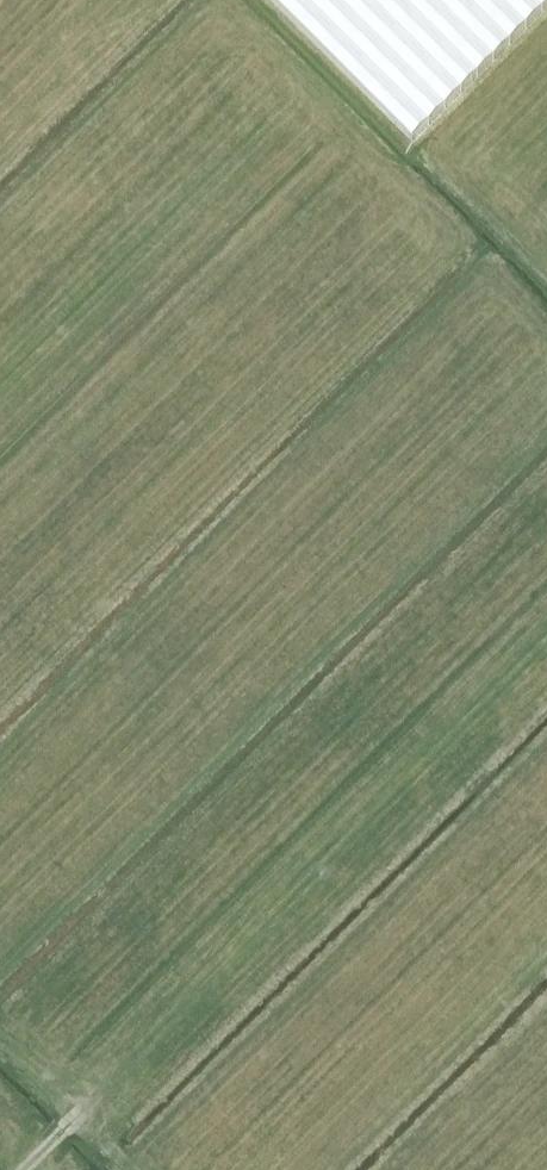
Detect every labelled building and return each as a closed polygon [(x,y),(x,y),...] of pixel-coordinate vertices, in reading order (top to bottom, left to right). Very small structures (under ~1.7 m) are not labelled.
[(411,143),(546,7),(546,0),(268,0),(411,143)]
